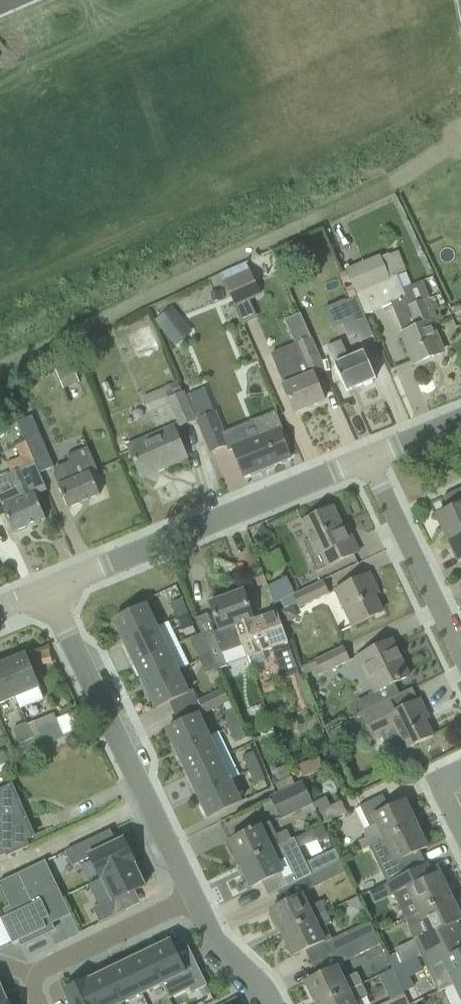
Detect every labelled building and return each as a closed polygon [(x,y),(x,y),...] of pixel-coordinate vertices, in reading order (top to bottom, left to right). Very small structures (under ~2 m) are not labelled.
[(381,256),(346,270),(357,297),(355,298),(363,316),(365,316),(392,304),(404,334),(403,334),(408,346),(416,365),(442,354),(436,340),(438,339),(431,323),(435,321),(427,301),(423,302),(411,308),(398,275),(390,278),(382,258),(381,256)] [(248,270),(225,281),(237,307),(248,302),(242,289),(256,283),(250,269),(248,270)] [(222,292),(210,294),(211,303),(224,302),(222,292)] [(172,309),(156,322),(175,346),(191,333),(172,309)] [(374,337),(365,316),(363,316),(342,325),(348,338),(356,335),(359,343),(374,337)] [(153,323),(127,335),(139,359),(160,349),(156,341),(160,339),(153,323)] [(283,387),(294,414),(324,402),(313,375),(325,370),(311,338),(272,354),(285,386),(283,387)] [(376,380),(363,352),(348,359),(340,342),(326,348),(346,393),(361,386),(365,390),(374,386),(373,381),(376,380)] [(56,370),(64,390),(80,383),(72,364),(56,370)] [(127,442),(149,495),(195,476),(182,446),(199,439),(170,370),(154,376),(174,422),(127,442)] [(189,396),(212,452),(228,445),(205,389),(189,396)] [(232,449),(243,476),(289,458),(279,432),(282,431),(275,413),(252,422),(259,438),(232,449)] [(18,423),(40,474),(55,468),(32,416),(18,423)] [(58,487),(68,510),(100,496),(90,474),(97,471),(87,448),(66,458),(70,467),(53,475),(58,487)] [(14,534),(45,519),(35,495),(47,490),(35,464),(7,476),(13,490),(0,496),(0,503),(14,534)] [(447,540),(460,534),(460,490),(443,498),(449,511),(436,517),(447,540)] [(304,543),(318,573),(359,554),(349,534),(346,536),(333,508),(302,523),(310,540),(304,543)] [(262,526),(252,539),(264,548),(273,535),(262,526)] [(458,563),(460,562),(460,534),(447,540),(458,563)] [(336,591),(354,627),(382,614),(371,591),(375,589),(369,575),(336,591)] [(263,577),(255,580),(258,588),(266,585),(263,577)] [(295,594),(287,578),(267,587),(274,605),(295,594)] [(329,595),(322,581),(295,594),(294,595),(300,608),(329,595)] [(215,634),(204,638),(212,656),(218,670),(227,667),(222,653),(244,645),(238,630),(255,624),(253,619),(243,592),(210,604),(220,632),(215,634)] [(171,603),(178,619),(189,613),(182,599),(171,603)] [(114,622),(125,644),(157,629),(146,606),(114,622)] [(292,607),(281,612),(286,623),(297,617),(292,607)] [(255,624),(238,630),(244,645),(248,657),(272,649),(284,680),(290,678),(299,674),(288,643),(284,630),(277,611),(253,619),(255,624)] [(178,619),(183,632),(194,627),(189,613),(178,619)] [(157,629),(125,644),(135,666),(167,650),(157,629)] [(191,639),(201,661),(212,656),(204,638),(202,634),(191,639)] [(373,651),(356,659),(372,692),(369,694),(370,696),(375,707),(400,695),(395,685),(409,678),(391,642),(373,651)] [(309,666),(315,678),(322,674),(322,675),(349,662),(342,648),(315,660),(316,662),(309,666)] [(135,666),(145,687),(177,672),(167,650),(135,666)] [(17,698),(21,709),(43,700),(25,656),(2,665),(16,698),(17,698)] [(201,661),(207,674),(218,670),(212,656),(201,661)] [(16,698),(2,665),(0,666),(0,705),(16,698)] [(145,687),(156,710),(188,694),(182,682),(190,678),(185,668),(177,672),(145,687)] [(299,674),(290,678),(302,711),(311,707),(299,674)] [(223,689),(199,701),(204,713),(229,702),(223,689)] [(394,731),(404,752),(433,738),(422,715),(426,713),(420,700),(396,712),(390,700),(400,696),(400,695),(375,707),(361,714),(374,741),(394,731)] [(223,713),(229,729),(241,724),(234,709),(223,713)] [(79,711),(57,720),(64,737),(86,728),(79,711)] [(29,726),(39,748),(64,737),(57,720),(54,715),(29,726)] [(167,731),(178,753),(209,738),(198,716),(167,731)] [(337,729),(342,740),(356,733),(351,723),(337,729)] [(229,729),(234,741),(246,736),(241,724),(229,729)] [(14,732),(24,754),(39,748),(29,726),(14,732)] [(178,753),(188,775),(219,760),(209,738),(178,753)] [(9,768),(7,764),(9,763),(4,752),(0,754),(0,772),(9,768)] [(243,757),(250,772),(261,767),(254,752),(243,757)] [(188,775),(198,797),(230,782),(229,780),(219,760),(188,775)] [(273,771),(278,783),(291,777),(287,766),(273,771)] [(250,772),(255,784),(266,780),(261,767),(250,772)] [(198,797),(208,819),(240,804),(230,782),(198,797)] [(272,797),(282,819),(314,804),(304,782),(272,797)] [(6,855),(7,858),(8,857),(28,848),(25,841),(33,837),(11,787),(0,792),(0,858),(6,855)] [(317,814),(323,826),(348,814),(342,802),(317,814)] [(359,843),(363,851),(371,847),(371,848),(386,841),(416,826),(405,803),(368,821),(371,828),(368,830),(367,832),(366,834),(366,837),(367,839),(359,843)] [(235,856),(240,866),(276,849),(276,848),(292,841),(288,831),(277,836),(271,823),(226,844),(226,846),(227,845),(232,857),(233,857),(235,856)] [(390,849),(397,864),(427,848),(416,826),(386,841),(371,848),(376,856),(390,849)] [(240,866),(251,889),(281,875),(287,888),(310,878),(310,877),(305,866),(297,849),(318,839),(313,830),(276,849),(240,866)] [(91,840),(65,853),(72,867),(91,859),(101,880),(102,879),(134,864),(135,863),(124,840),(97,853),(91,840)] [(310,877),(315,874),(339,863),(334,853),(310,864),(305,866),(310,877)] [(0,883),(0,885),(0,884),(7,881),(14,877),(27,904),(5,914),(7,918),(1,920),(13,945),(19,942),(21,947),(30,943),(30,944),(49,934),(49,932),(55,930),(53,927),(54,927),(51,922),(69,914),(70,916),(71,916),(45,862),(0,883)] [(344,874),(339,863),(315,874),(310,877),(310,878),(315,888),(321,886),(344,874)] [(111,899),(93,909),(100,924),(125,911),(119,900),(145,887),(134,864),(102,879),(111,899)] [(394,895),(406,919),(451,898),(440,875),(432,878),(426,866),(427,866),(426,865),(408,874),(403,876),(387,884),(393,896),(394,895)] [(271,911),(282,934),(328,912),(324,906),(322,901),(310,907),(304,895),(271,911)] [(423,955),(456,939),(450,926),(460,921),(460,919),(451,898),(406,919),(423,955)] [(327,913),(282,934),(287,945),(283,950),(292,956),(293,957),(324,942),(319,930),(327,926),(333,923),(327,913)] [(344,934),(350,946),(375,934),(369,922),(344,934)] [(350,946),(355,957),(380,945),(375,934),(350,946)] [(441,991),(455,985),(460,981),(460,937),(456,939),(423,955),(441,991)] [(185,974),(182,967),(170,941),(146,952),(162,985),(181,976),(185,974)] [(392,970),(393,971),(418,959),(412,947),(387,959),(392,970)] [(162,985),(146,952),(127,962),(142,994),(162,985)] [(142,994),(127,962),(107,971),(122,1003),(142,994)] [(316,1003),(322,1003),(363,985),(358,973),(345,979),(339,968),(306,983),(316,1003)] [(386,991),(391,1001),(404,995),(404,994),(403,994),(401,988),(394,974),(393,971),(392,970),(379,976),(379,977),(386,991)] [(87,981),(98,1003),(122,1003),(107,971),(88,980),(87,981)] [(63,992),(69,1003),(98,1003),(87,981),(63,992)] [(409,1003),(414,1003),(423,1000),(414,982),(401,988),(404,994),(404,995),(409,1003)] [(8,1003),(8,1002),(7,1002),(6,1000),(6,999),(5,997),(3,993),(2,990),(0,985),(0,1003),(5,1003),(8,1003)] [(355,1002),(369,995),(363,985),(322,1003),(356,1003),(355,1002)] [(404,995),(385,1003),(409,1003),(404,995)]
